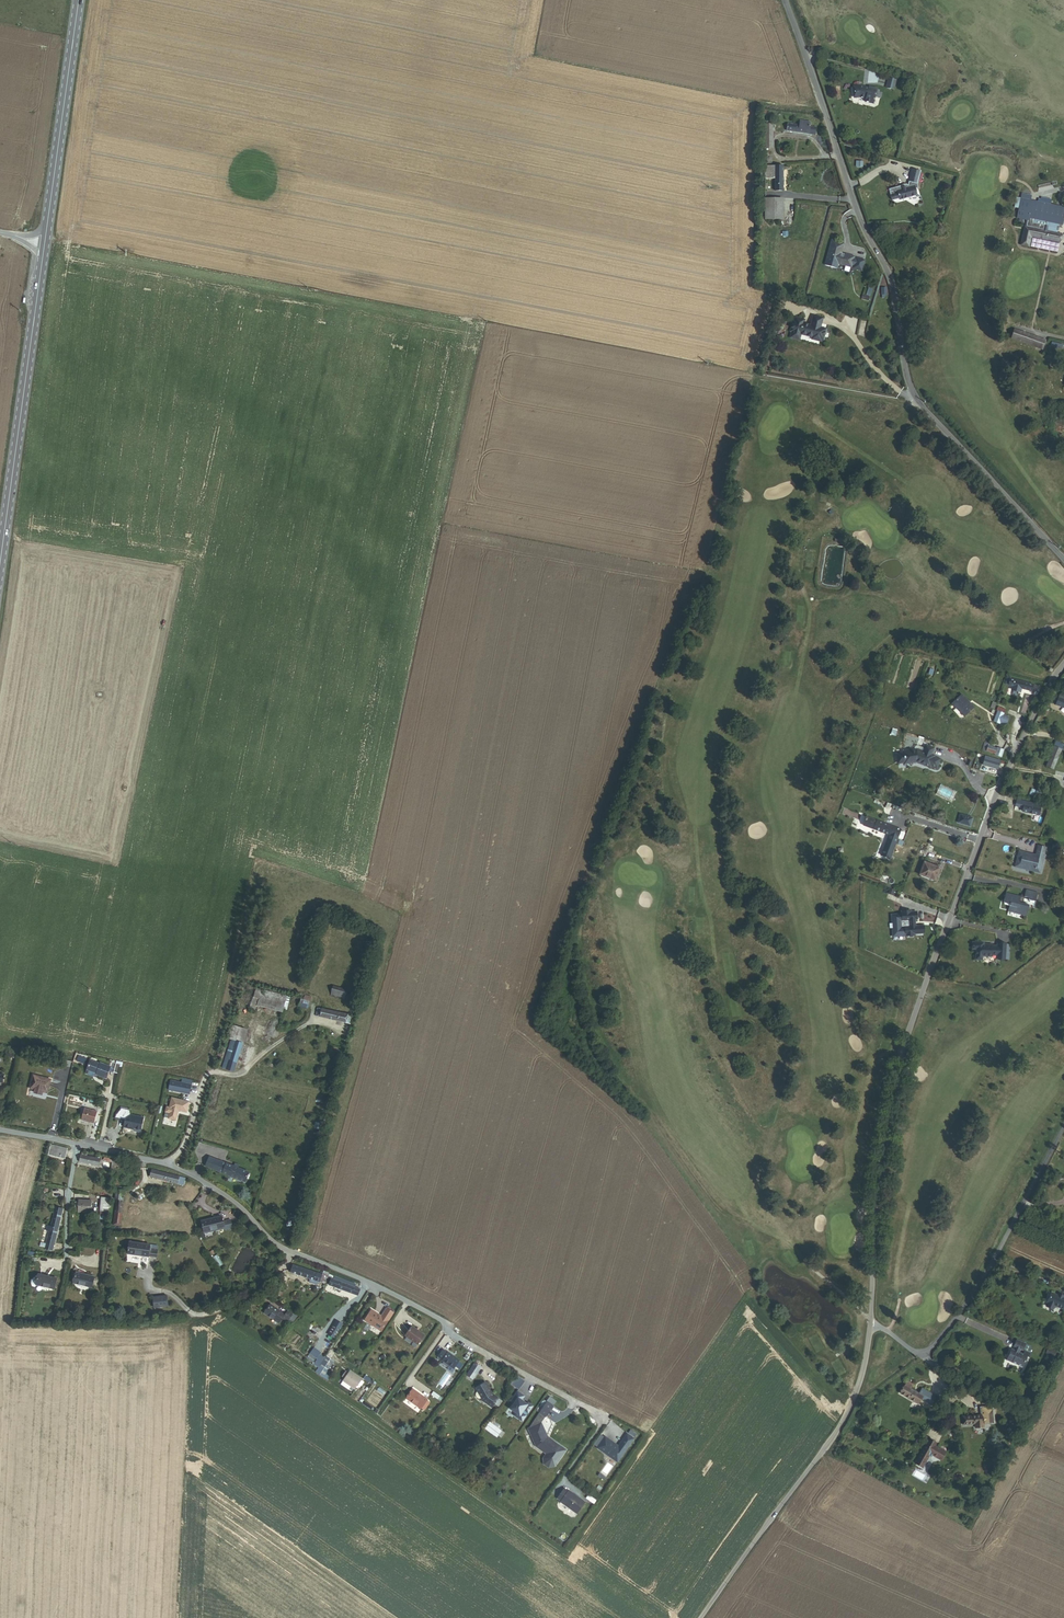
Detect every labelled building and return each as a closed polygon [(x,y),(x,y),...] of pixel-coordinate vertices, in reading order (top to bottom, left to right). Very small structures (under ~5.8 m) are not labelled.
[(860,86),(853,86),(854,98),(860,98),(866,99),(865,102),(873,104),(875,96),(881,98),(882,93),(879,92),(876,92),(877,90),(877,89),(869,86),(868,88),(860,86)] [(800,125),(788,124),(787,131),(809,134),(810,127),(811,122),(801,121),(800,125)] [(783,190),(783,166),(766,166),(766,178),(775,178),(775,190),(783,190)] [(902,186),(889,189),(892,200),(899,198),(900,200),(917,195),(915,189),(918,188),(917,185),(921,171),(912,169),(908,185),(907,185),(906,184),(904,184),(904,186),(902,187),(902,186)] [(766,220),(781,220),(780,198),(766,198),(766,220)] [(1017,198),(1015,207),(1020,208),(1018,218),(1028,220),(1027,226),(1025,226),(1021,245),(1030,247),(1032,236),(1060,242),(1062,233),(1059,233),(1059,230),(1060,230),(1061,226),(1060,226),(1061,224),(1063,224),(1063,207),(1021,199),(1017,198)] [(843,244),(831,240),(825,262),(838,265),(838,264),(851,267),(852,265),(853,265),(853,268),(862,271),(865,260),(856,258),(855,259),(854,258),(854,256),(841,253),(843,244)] [(821,338),(823,339),(826,329),(820,327),(822,321),(813,319),(812,324),(804,322),(805,318),(796,316),(795,320),(794,320),(791,330),(793,331),(792,332),(801,335),(801,333),(813,336),(812,338),(820,340),(821,338)] [(1043,349),(1046,340),(1015,330),(1012,338),(1043,349)] [(1011,679),(1012,678),(1008,677),(1006,684),(1010,685),(1010,686),(1014,687),(1013,691),(1022,694),(1023,690),(1034,692),(1035,686),(1011,679)] [(974,707),(962,694),(952,704),(956,708),(953,711),(957,715),(960,712),(964,717),(974,707)] [(1006,709),(1007,708),(1000,705),(999,707),(997,711),(998,712),(1004,714),(1005,714),(1007,710),(1006,709)] [(1004,714),(998,712),(994,722),(1000,724),(1000,723),(1006,725),(1009,718),(1003,716),(1004,714)] [(1063,750),(1063,743),(1058,740),(1055,747),(1062,750),(1063,750)] [(996,756),(1002,758),(1005,750),(998,748),(997,749),(989,746),(990,744),(986,742),(983,750),(996,755),(996,756)] [(915,750),(904,752),(904,754),(897,754),(898,763),(906,763),(906,764),(918,763),(930,768),(931,766),(937,768),(940,760),(934,757),(934,756),(932,755),(934,750),(925,746),(924,748),(919,746),(916,746),(915,748),(915,750)] [(1047,767),(1054,770),(1062,750),(1055,747),(1047,767)] [(983,765),(999,770),(1002,761),(986,756),(983,765)] [(937,794),(956,803),(961,792),(942,783),(937,794)] [(1041,800),(1044,795),(1037,791),(1034,796),(1041,800)] [(1023,812),(1040,816),(1042,809),(1040,809),(1041,807),(1036,806),(1036,804),(1019,800),(1018,805),(1025,806),(1023,812)] [(973,818),(961,815),(959,823),(971,827),(973,818)] [(901,829),(866,816),(862,825),(889,835),(881,855),(890,858),(901,829)] [(1016,867),(1040,873),(1047,849),(1039,847),(1037,856),(1028,854),(1028,855),(1020,853),(1016,867)] [(921,875),(935,880),(940,869),(925,863),(921,875)] [(1029,900),(1036,902),(1039,893),(1027,890),(1026,896),(1025,897),(1030,898),(1029,900)] [(1021,914),(1027,916),(1030,905),(1024,903),(1020,902),(1021,899),(1006,895),(1004,903),(1011,905),(1009,910),(1021,913),(1021,914)] [(1029,900),(1030,898),(1025,897),(1026,896),(1022,895),(1021,899),(1020,902),(1024,903),(1025,899),(1029,900)] [(911,912),(911,911),(902,911),(902,914),(893,914),(893,919),(891,919),(892,923),(890,923),(890,928),(892,928),(892,936),(905,935),(905,936),(915,936),(915,934),(925,933),(924,925),(916,926),(915,918),(917,918),(917,912),(911,912)] [(984,945),(984,943),(972,942),(972,949),(974,949),(974,952),(976,952),(975,960),(982,960),(983,956),(992,957),(992,956),(996,956),(996,958),(1005,959),(1005,956),(1008,956),(1008,951),(1006,950),(1006,945),(997,944),(997,946),(993,946),(993,945),(984,945)] [(331,995),(344,1000),(347,990),(334,986),(331,995)] [(258,1003),(284,1009),(287,997),(256,989),(254,998),(259,1000),(258,1003)] [(255,1011),(257,1007),(258,1003),(259,1000),(254,998),(249,1009),(255,1011)] [(300,1007),(308,1009),(310,1002),(304,1000),(302,1000),(300,1007)] [(257,1007),(283,1013),(284,1009),(258,1003),(257,1007)] [(316,1017),(352,1025),(354,1017),(318,1008),(316,1017)] [(223,1069),(235,1073),(244,1044),(237,1042),(241,1028),(233,1026),(229,1039),(232,1040),(223,1069)] [(237,1042),(244,1044),(248,1031),(241,1028),(237,1042)] [(87,1059),(78,1056),(76,1061),(85,1064),(87,1059)] [(100,1064),(90,1060),(87,1070),(96,1073),(96,1074),(106,1078),(110,1068),(114,1069),(113,1072),(119,1073),(121,1064),(112,1062),(110,1066),(100,1063),(100,1064)] [(51,1079),(33,1075),(30,1089),(48,1093),(51,1079)] [(191,1085),(171,1082),(169,1091),(190,1095),(191,1085)] [(187,1113),(190,1103),(172,1099),(170,1109),(167,1108),(166,1113),(171,1114),(170,1120),(177,1121),(179,1111),(187,1113)] [(130,1115),(129,1110),(121,1108),(115,1117),(115,1118),(125,1121),(124,1127),(134,1130),(134,1131),(141,1132),(144,1118),(130,1115)] [(82,1119),(96,1123),(99,1113),(84,1109),(82,1119)] [(49,1155),(65,1159),(68,1149),(51,1145),(49,1155)] [(80,1162),(100,1167),(101,1159),(88,1156),(89,1152),(83,1151),(82,1155),(81,1155),(80,1162)] [(207,1167),(215,1170),(219,1160),(211,1157),(207,1167)] [(215,1170),(223,1173),(227,1163),(219,1160),(215,1170)] [(246,1182),(250,1172),(227,1163),(223,1173),(246,1182)] [(179,1177),(152,1171),(150,1178),(184,1185),(185,1178),(179,1177)] [(123,1214),(122,1213),(125,1191),(129,1192),(129,1188),(117,1186),(115,1199),(117,1200),(113,1225),(114,1225),(113,1229),(120,1230),(120,1226),(121,1226),(123,1214)] [(100,1214),(109,1215),(110,1198),(101,1198),(100,1214)] [(78,1213),(91,1214),(92,1201),(79,1200),(79,1202),(76,1202),(75,1210),(79,1210),(78,1213)] [(47,1244),(54,1246),(63,1209),(56,1207),(51,1226),(48,1225),(47,1231),(50,1232),(47,1244)] [(223,1221),(221,1216),(201,1221),(204,1233),(224,1228),(225,1230),(233,1228),(231,1220),(223,1221)] [(150,1245),(129,1242),(127,1254),(148,1257),(149,1256),(156,1257),(157,1250),(150,1249),(150,1245)] [(322,1274),(293,1264),(291,1272),(310,1279),(309,1282),(317,1285),(318,1281),(326,1284),(330,1273),(324,1271),(322,1274)] [(74,1283),(92,1288),(95,1277),(77,1273),(74,1283)] [(40,1274),(39,1277),(36,1276),(34,1277),(33,1279),(32,1283),(33,1285),(34,1286),(37,1287),(37,1285),(54,1289),(57,1279),(40,1274)] [(358,1296),(361,1289),(350,1285),(351,1282),(340,1278),(339,1281),(332,1278),(329,1286),(358,1296)] [(1061,1297),(1062,1295),(1058,1293),(1057,1295),(1051,1293),(1047,1302),(1048,1302),(1046,1306),(1053,1309),(1055,1305),(1063,1310),(1063,1298),(1061,1297)] [(153,1297),(154,1308),(169,1307),(168,1295),(153,1297)] [(285,1314),(270,1304),(264,1313),(279,1323),(282,1319),(287,1323),(292,1314),(288,1311),(285,1314)] [(381,1316),(371,1309),(364,1320),(381,1331),(393,1313),(386,1308),(381,1316)] [(329,1335),(335,1338),(343,1324),(336,1320),(329,1335)] [(424,1333),(411,1325),(404,1335),(413,1340),(411,1343),(411,1345),(414,1346),(415,1346),(417,1343),(424,1333)] [(1022,1353),(1025,1346),(1015,1342),(1012,1348),(1013,1349),(1012,1351),(1010,1350),(1005,1362),(1022,1369),(1026,1358),(1028,1359),(1029,1355),(1023,1352),(1022,1356),(1018,1354),(1020,1352),(1022,1353)] [(454,1369),(459,1361),(448,1352),(443,1349),(438,1357),(442,1360),(453,1369),(454,1369)] [(1055,1354),(1047,1350),(1045,1355),(1053,1358),(1055,1354)] [(335,1361),(327,1355),(320,1365),(316,1372),(328,1380),(333,1373),(329,1371),(335,1361)] [(482,1366),(476,1362),(470,1371),(476,1375),(482,1366)] [(350,1372),(349,1373),(346,1371),(342,1377),(345,1378),(343,1381),(356,1389),(358,1386),(360,1388),(364,1382),(362,1381),(362,1380),(350,1372)] [(523,1379),(516,1374),(510,1385),(517,1389),(523,1379)] [(492,1393),(486,1382),(476,1388),(483,1401),(492,1407),(495,1403),(498,1398),(499,1398),(492,1393)] [(901,1394),(919,1404),(926,1391),(908,1382),(901,1394)] [(360,1403),(369,1389),(365,1386),(355,1400),(360,1403)] [(381,1391),(377,1388),(372,1396),(376,1399),(381,1391)] [(428,1400),(413,1389),(406,1399),(421,1409),(421,1408),(424,1410),(430,1402),(427,1400),(428,1400)] [(527,1402),(523,1399),(526,1395),(517,1389),(509,1401),(512,1403),(509,1408),(515,1413),(513,1415),(522,1421),(527,1415),(526,1415),(528,1413),(534,1406),(528,1401),(527,1402)] [(551,1397),(547,1402),(553,1406),(557,1401),(551,1397)] [(539,1413),(547,1402),(544,1399),(536,1410),(539,1413)] [(553,1406),(547,1402),(539,1413),(546,1417),(546,1416),(553,1406)] [(552,1421),(546,1416),(546,1417),(539,1413),(529,1428),(541,1422),(546,1433),(545,1433),(545,1435),(549,1437),(554,1426),(552,1421)] [(976,1427),(984,1427),(984,1416),(963,1417),(964,1425),(976,1424),(976,1427)] [(501,1438),(504,1433),(502,1431),(489,1421),(488,1421),(487,1421),(486,1421),(485,1421),(484,1422),(483,1423),(483,1424),(483,1425),(483,1426),(484,1428),(485,1429),(497,1438),(498,1436),(501,1438)] [(566,1450),(549,1437),(545,1435),(545,1433),(546,1433),(541,1422),(529,1428),(528,1428),(536,1446),(546,1454),(543,1458),(544,1464),(548,1467),(554,1466),(566,1450)] [(618,1446),(605,1436),(597,1448),(617,1462),(634,1438),(627,1434),(618,1446)] [(946,1450),(929,1440),(917,1463),(923,1467),(930,1454),(931,1455),(932,1453),(942,1458),(946,1450)] [(577,1513),(585,1502),(568,1490),(568,1491),(564,1488),(557,1498),(560,1501),(577,1513)]
